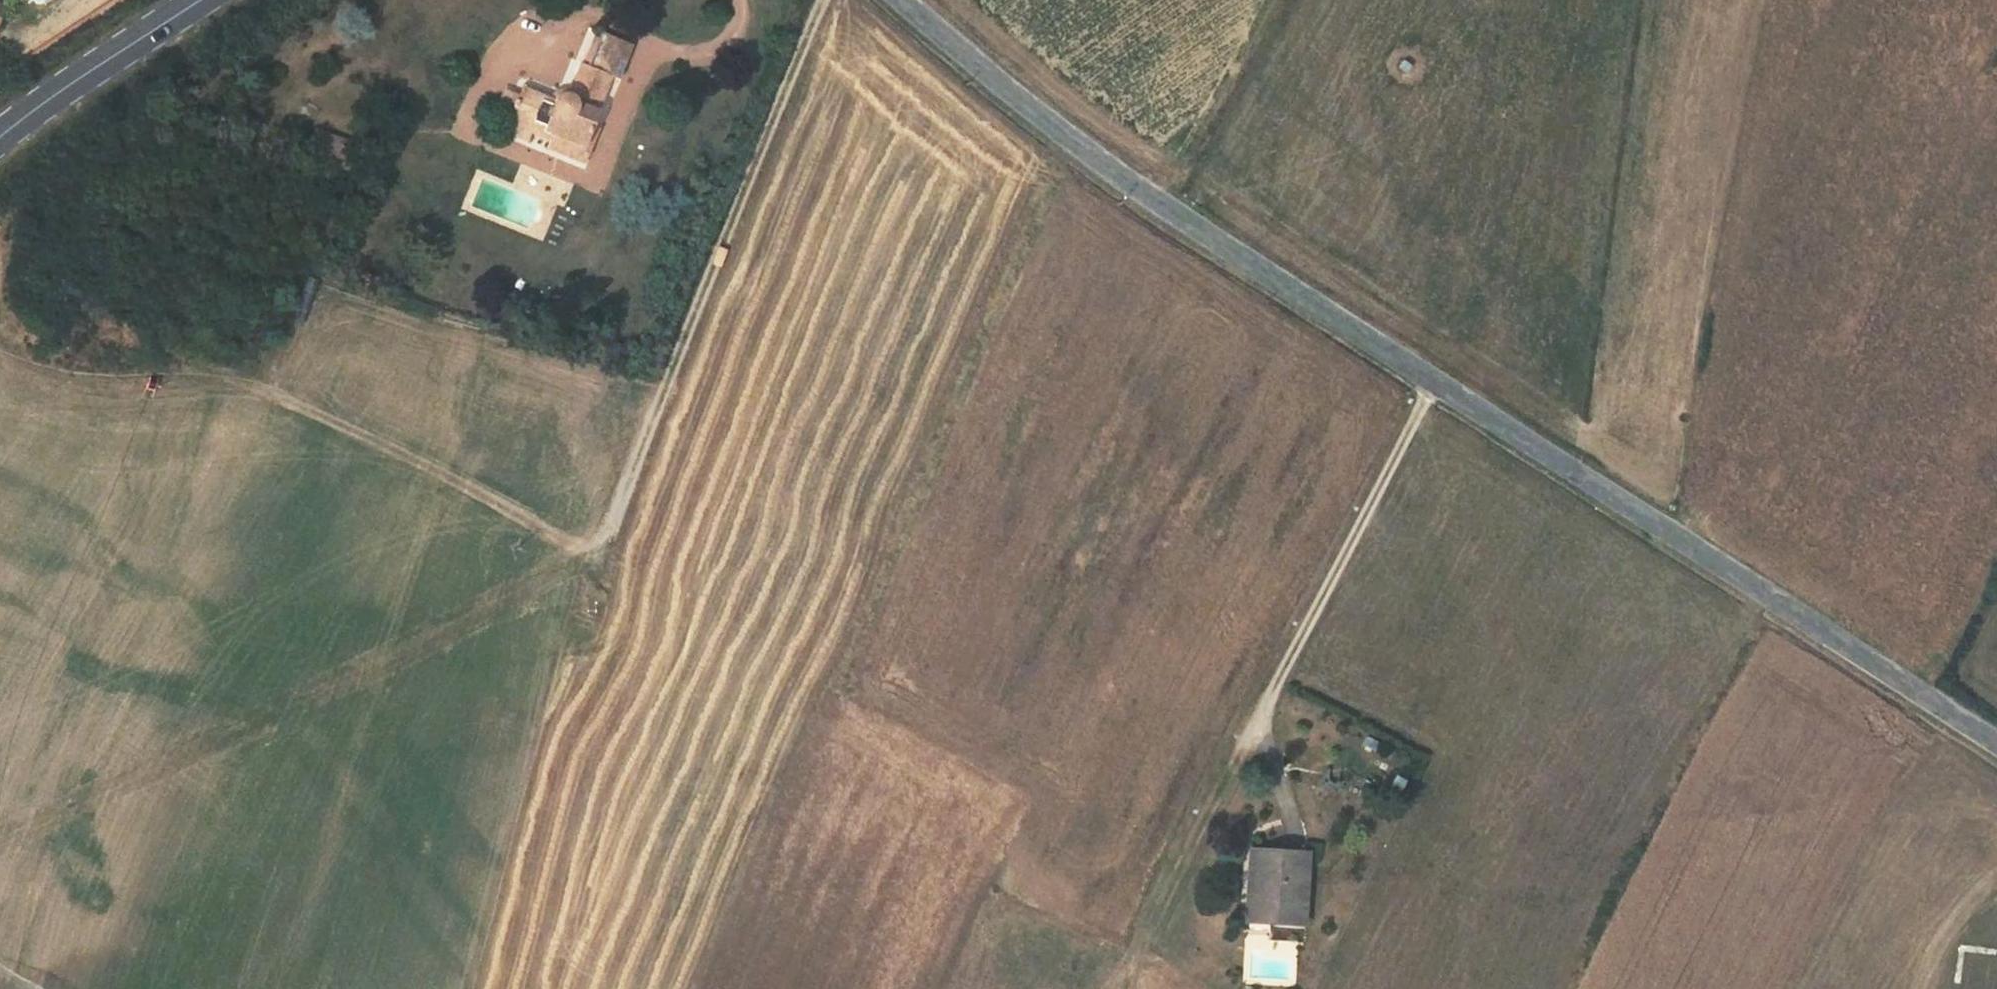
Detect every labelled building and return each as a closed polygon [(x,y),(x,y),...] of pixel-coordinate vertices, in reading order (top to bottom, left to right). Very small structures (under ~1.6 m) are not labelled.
[(509,116),(589,148),(598,128),(592,125),(612,76),(618,79),(632,46),(602,33),(588,65),(581,64),(568,93),(563,93),(557,95),(555,99),(522,87),(518,96),(517,98),(512,97),(508,106),(513,109),(511,112),(509,116)] [(498,106),(511,112),(513,109),(508,106),(512,97),(517,98),(518,96),(504,91),(498,106)] [(584,163),(589,148),(509,116),(504,130),(527,140),(531,132),(552,140),(549,148),(584,163)] [(306,157),(352,172),(356,160),(360,146),(315,131),(306,157)] [(352,172),(359,174),(364,163),(356,160),(352,172)] [(1265,882),(1263,923),(1306,925),(1310,853),(1251,850),(1250,881),(1265,882)] [(1250,881),(1247,922),(1263,923),(1265,882),(1250,881)]
